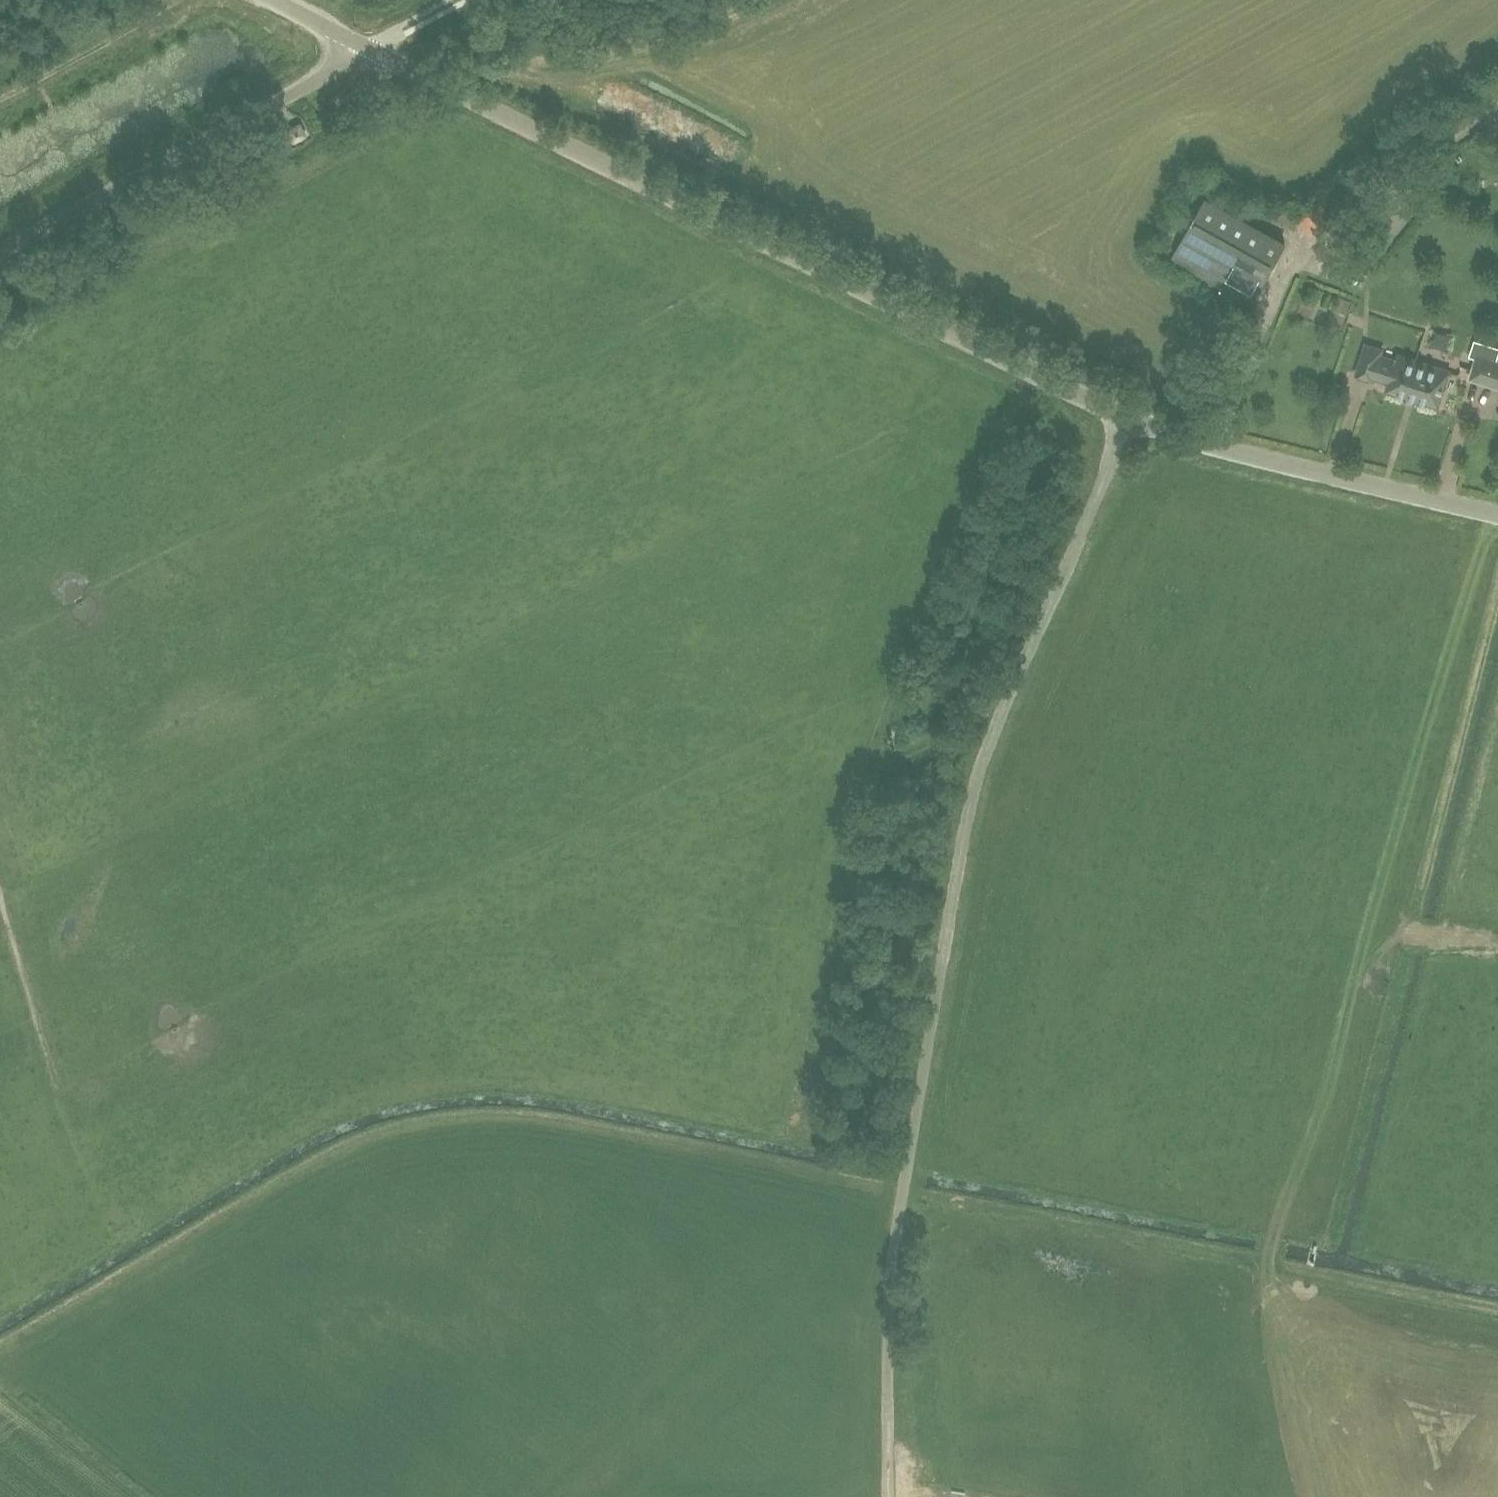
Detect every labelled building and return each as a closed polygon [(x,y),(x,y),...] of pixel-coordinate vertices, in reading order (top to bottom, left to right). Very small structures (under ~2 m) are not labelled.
[(1205,199),(1170,261),(1249,305),(1284,243),(1205,199)] [(1477,358),(1470,379),(1497,388),(1497,362),(1495,362),(1497,353),(1497,349),(1475,342),(1471,356),(1477,358)] [(1396,361),(1380,356),(1382,350),(1367,346),(1358,375),(1372,379),(1373,377),(1389,382),(1387,390),(1438,406),(1449,371),(1398,356),(1396,361)]
